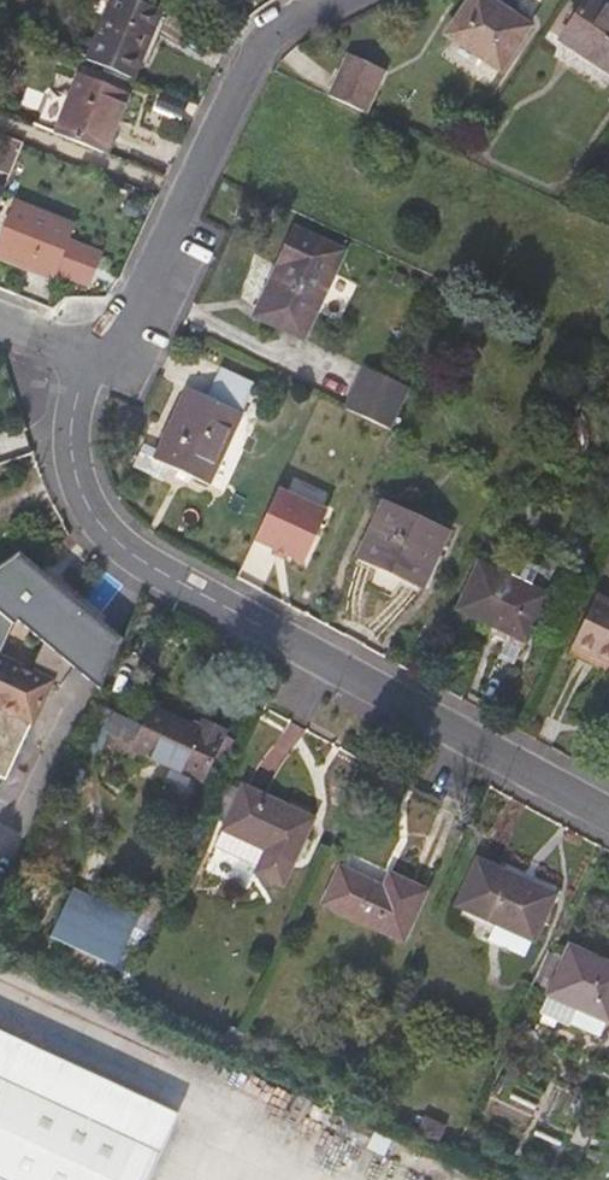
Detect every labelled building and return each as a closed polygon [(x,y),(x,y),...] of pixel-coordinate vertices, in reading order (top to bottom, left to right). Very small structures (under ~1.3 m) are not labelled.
[(85,52),(131,70),(159,4),(148,0),(106,0),(85,52)] [(530,25),(490,0),(467,0),(445,35),(502,70),(530,25)] [(598,0),(587,0),(561,39),(608,72),(608,7),(598,0)] [(387,69),(350,52),(331,94),(367,111),(387,69)] [(74,74),(52,129),(98,148),(121,93),(74,74)] [(57,271),(91,285),(105,255),(70,240),(76,223),(21,201),(0,252),(55,275),(57,271)] [(277,326),(303,337),(344,251),(295,228),(278,264),(279,265),(258,308),(280,319),(277,326)] [(277,326),(280,319),(258,308),(255,315),(277,326)] [(171,466),(209,484),(256,383),(220,367),(206,397),(187,389),(158,450),(143,443),(132,466),(164,481),(171,466)] [(410,388),(365,367),(347,408),(391,429),(410,388)] [(257,541),(302,562),(325,513),(279,492),(257,541)] [(384,502),(358,557),(422,586),(448,532),(384,502)] [(19,551),(0,565),(0,773),(7,777),(32,724),(52,684),(60,689),(75,670),(99,690),(122,641),(19,551)] [(482,555),(457,609),(526,641),(551,587),(533,578),(514,570),(482,555)] [(543,557),(521,555),(514,570),(533,578),(543,557)] [(595,595),(572,646),(608,663),(608,601),(595,595)] [(143,729),(151,710),(141,705),(132,724),(143,729)] [(120,718),(97,707),(82,737),(106,748),(120,718)] [(199,729),(152,708),(151,710),(143,729),(127,764),(196,795),(207,771),(223,737),(225,731),(203,721),(199,729)] [(234,741),(223,737),(207,771),(218,776),(234,741)] [(224,826),(241,789),(227,782),(210,820),(224,826)] [(224,826),(222,830),(266,850),(256,873),(282,886),(313,819),(243,786),(241,789),(224,826)] [(556,894),(477,858),(456,906),(535,941),(556,894)] [(323,903),(403,941),(425,891),(390,875),(384,889),(340,868),(323,903)] [(53,932),(117,962),(138,917),(73,887),(53,932)] [(570,946),(540,1012),(601,1039),(608,1021),(608,964),(570,946)] [(246,1028),(239,1044),(252,1050),(259,1035),(246,1028)] [(0,1031),(0,1079),(113,1132),(91,1179),(120,1179),(155,1103),(0,1031)] [(113,1132),(0,1079),(0,1179),(91,1179),(113,1132)] [(446,1128),(424,1118),(418,1130),(440,1140),(446,1128)]
